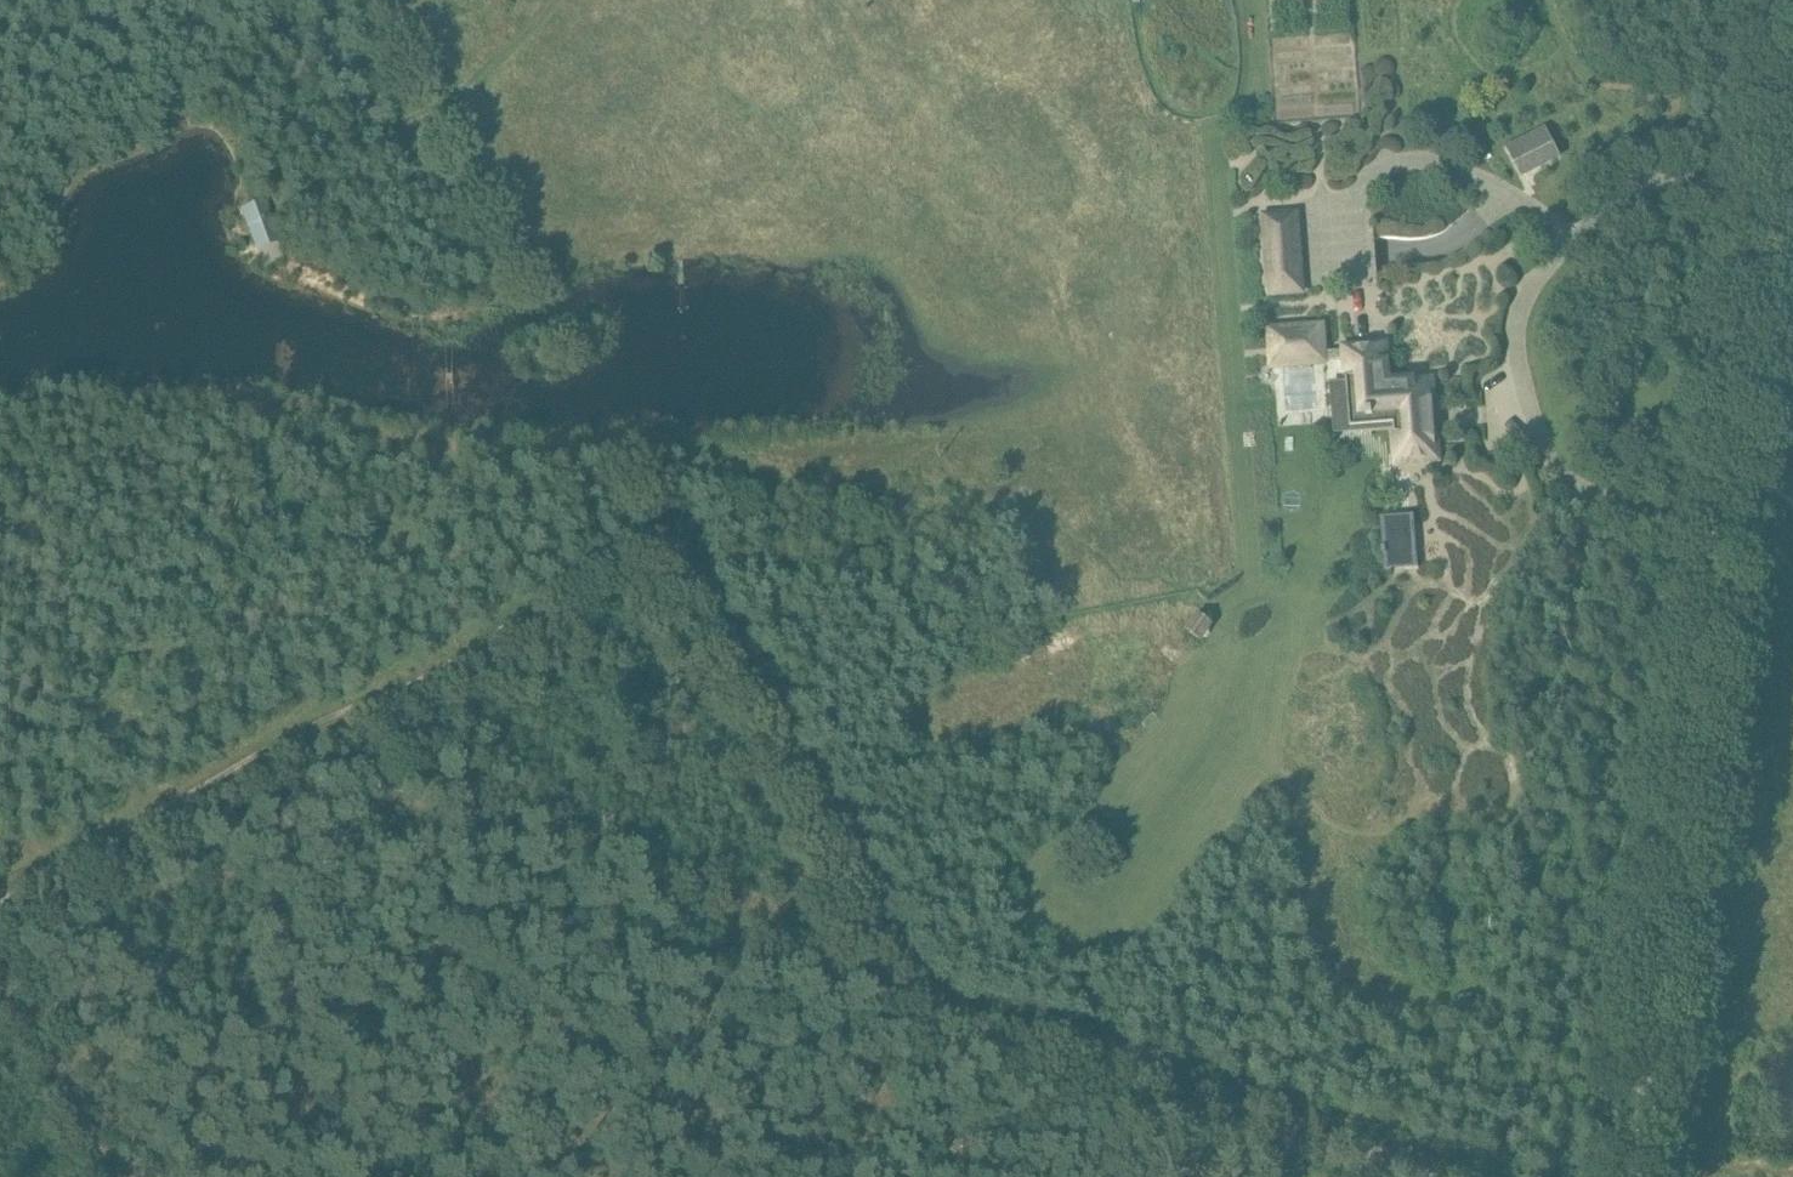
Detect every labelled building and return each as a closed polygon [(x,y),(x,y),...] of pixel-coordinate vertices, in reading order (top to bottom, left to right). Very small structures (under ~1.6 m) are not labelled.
[(1522,176),(1556,158),(1540,129),(1507,146),(1522,176)] [(264,202),(245,210),(259,246),(261,246),(265,258),(280,252),(275,240),(278,239),(264,202)] [(1299,211),(1261,213),(1266,298),(1305,295),(1299,211)] [(1391,435),(1393,463),(1438,459),(1432,380),(1389,383),(1386,344),(1340,347),(1340,351),(1324,352),(1322,326),(1266,330),(1269,370),(1329,366),(1329,360),(1342,359),(1342,376),(1349,376),(1351,426),(1394,423),(1395,435),(1391,435)] [(1421,565),(1419,513),(1386,514),(1388,566),(1421,565)]
